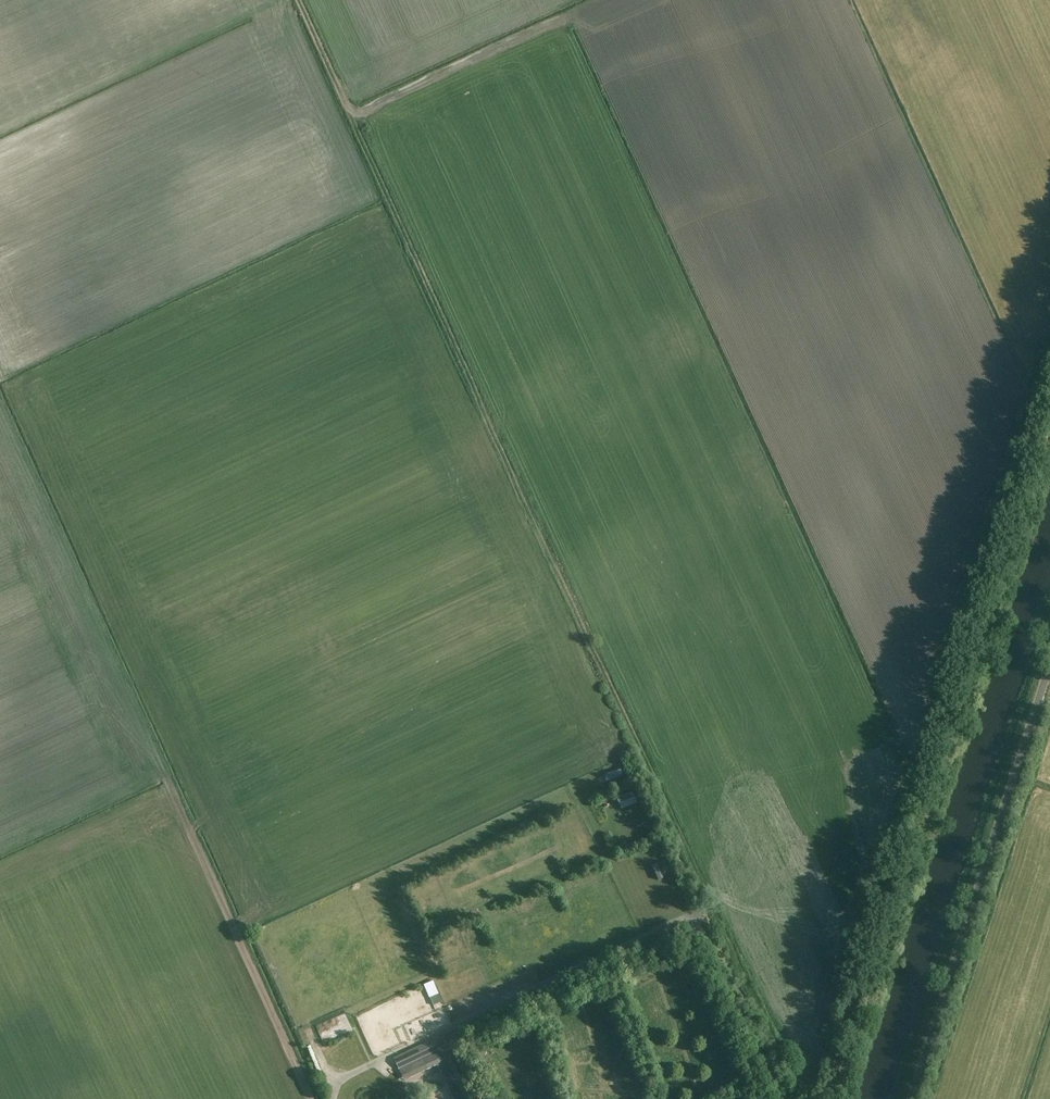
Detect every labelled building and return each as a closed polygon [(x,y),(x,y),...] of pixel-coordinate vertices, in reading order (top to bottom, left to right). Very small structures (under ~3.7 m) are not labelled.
[(578,841),(569,844),(574,858),(582,855),(578,841)] [(586,893),(595,895),(597,883),(588,881),(586,893)] [(427,896),(435,905),(443,897),(435,888),(427,896)] [(323,1040),(349,1027),(341,1010),(315,1022),(323,1040)] [(447,1033),(394,1059),(404,1081),(447,1061),(465,1098),(478,1098),(447,1033)]
